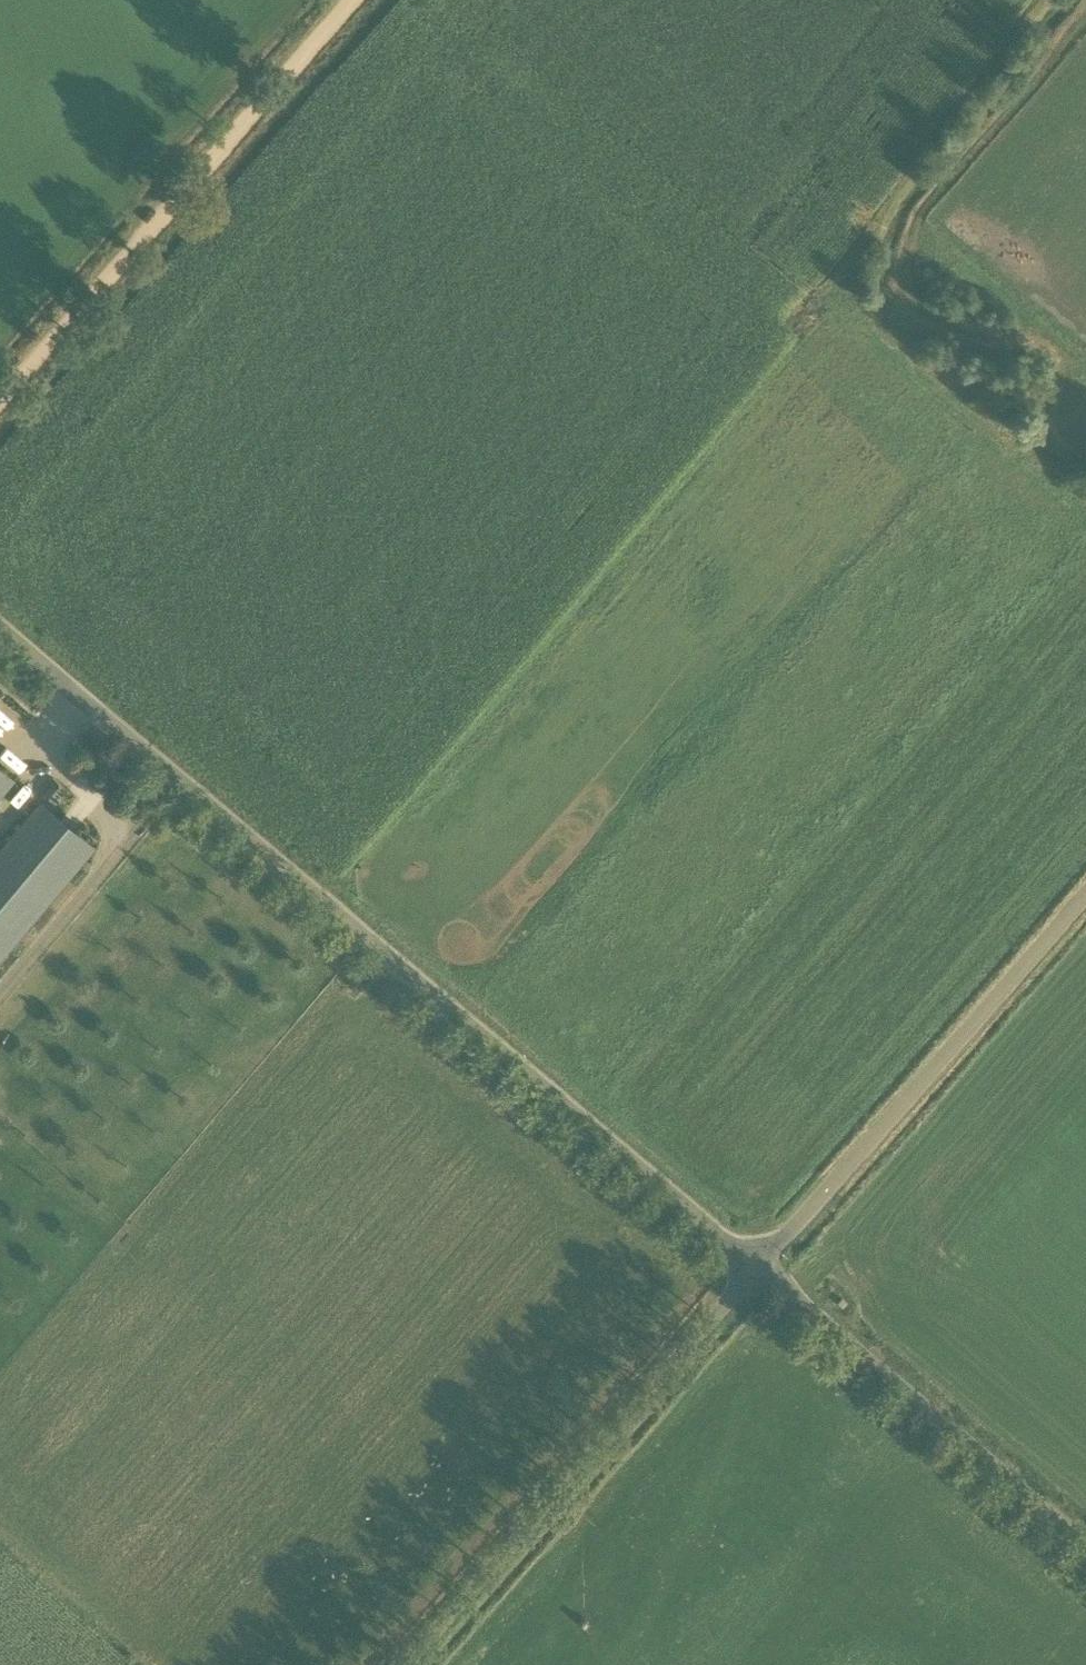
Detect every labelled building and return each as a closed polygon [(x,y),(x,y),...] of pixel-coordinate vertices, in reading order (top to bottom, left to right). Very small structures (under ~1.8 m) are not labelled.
[(13,781),(0,770),(0,797),(13,781)] [(94,848),(41,804),(0,852),(0,960),(94,848)]
